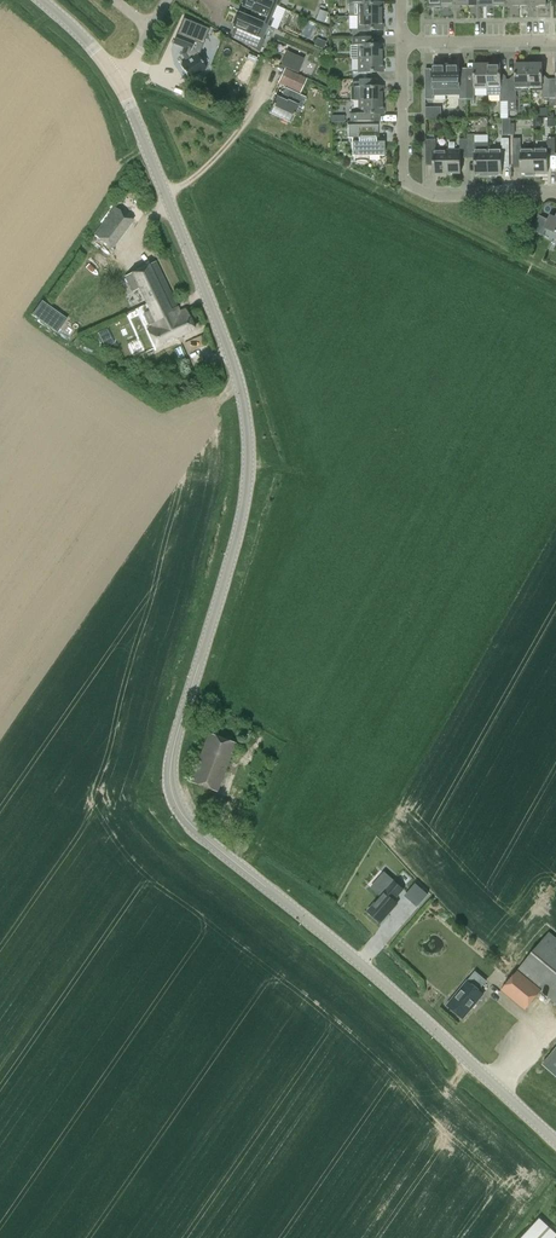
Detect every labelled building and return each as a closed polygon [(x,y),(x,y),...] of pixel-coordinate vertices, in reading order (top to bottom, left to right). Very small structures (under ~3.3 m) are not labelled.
[(263,23),(270,26),(273,19),(269,17),(274,4),(264,0),(245,0),(242,6),(258,13),(255,20),(263,23)] [(366,2),(366,0),(348,0),(348,9),(357,9),(357,16),(383,16),(383,2),(366,2)] [(276,5),(272,17),(285,22),(289,10),(276,5)] [(316,20),(324,22),(327,12),(320,10),(319,13),(317,17),(316,20)] [(263,23),(255,20),(239,13),(234,27),(249,33),(245,43),(259,52),(264,40),(257,37),(263,23)] [(352,37),(367,37),(367,30),(383,30),(383,16),(357,16),(357,29),(352,29),(352,37)] [(207,68),(198,54),(200,53),(209,29),(183,18),(173,43),(184,48),(181,54),(186,62),(181,65),(189,79),(207,68)] [(352,58),(358,58),(383,58),(383,44),(367,44),(367,37),(352,37),(352,58)] [(317,38),(314,45),(324,50),(327,42),(317,38)] [(281,65),(295,72),(301,57),(287,51),(281,65)] [(353,79),(367,79),(367,72),(383,72),(383,58),(358,58),(358,71),(352,71),(353,79)] [(437,65),(433,65),(433,76),(431,76),(428,80),(429,83),(425,83),(425,99),(433,99),(433,95),(446,95),(446,62),(437,62),(437,65)] [(460,64),(455,65),(455,62),(446,62),(446,95),(460,95),(460,99),(467,99),(467,83),(460,83),(460,64)] [(550,81),(547,81),(547,79),(544,76),(543,76),(542,63),(529,64),(529,88),(543,88),(543,93),(543,98),(550,98),(550,81)] [(467,83),(467,99),(475,99),(474,88),(488,88),(487,64),(474,64),(474,82),(467,83)] [(488,95),(501,95),(501,101),(509,101),(508,82),(506,82),(506,77),(503,75),(501,75),(501,64),(487,64),(488,88),(488,95)] [(508,82),(509,101),(517,101),(516,88),(529,88),(529,64),(515,64),(516,77),(513,77),(511,79),(511,82),(508,82)] [(278,83),(300,93),(307,78),(285,68),(278,83)] [(358,100),(383,100),(383,86),(367,86),(367,79),(353,79),(353,87),(358,87),(358,100)] [(297,106),(289,102),(294,92),(284,87),(279,99),(277,98),(270,113),(281,118),(280,120),(288,124),(289,122),(290,122),(297,106)] [(350,113),(350,114),(351,121),(380,121),(380,114),(384,114),(383,100),(358,100),(358,113),(350,113)] [(426,118),(434,118),(434,108),(426,108),(426,118)] [(502,117),(502,134),(514,134),(514,117),(502,117)] [(384,155),(384,150),(384,142),(375,142),(375,137),(378,137),(378,124),(348,125),(348,138),(352,137),(352,156),(354,156),(354,161),(355,161),(358,160),(361,160),(364,160),(367,161),(368,161),(368,155),(384,155)] [(497,173),(502,173),(502,155),(509,155),(509,138),(502,139),(502,149),(488,149),(489,176),(497,175),(497,173)] [(521,173),(526,173),(526,175),(534,175),(534,173),(534,149),(521,149),(521,138),(513,139),(513,155),(521,155),(521,173)] [(548,172),(548,154),(555,154),(555,138),(547,138),(547,148),(534,149),(534,173),(548,172)] [(433,156),(434,174),(447,174),(447,150),(436,150),(436,139),(426,139),(426,156),(433,156)] [(447,150),(447,174),(461,174),(460,156),(468,155),(468,139),(460,139),(460,149),(447,150)] [(475,173),(480,173),(480,176),(489,176),(488,149),(488,142),(475,142),(475,139),(468,139),(468,155),(475,155),(475,173)] [(115,207),(95,235),(114,248),(134,221),(115,207)] [(551,215),(545,227),(555,232),(555,218),(551,215)] [(157,348),(196,331),(187,311),(181,313),(159,262),(125,277),(132,292),(138,289),(149,311),(143,314),(149,327),(148,328),(157,348)] [(62,315),(43,302),(43,301),(33,315),(34,316),(52,329),(62,315)] [(103,329),(98,332),(103,341),(108,338),(103,329)] [(190,782),(218,792),(236,744),(208,734),(190,782)] [(258,751),(250,767),(260,772),(269,757),(258,751)] [(368,912),(381,923),(398,904),(394,901),(404,890),(393,881),(383,892),(384,894),(368,912)] [(406,895),(419,905),(428,894),(416,884),(406,895)] [(549,932),(501,990),(525,1010),(542,991),(555,1003),(555,938),(549,932)] [(484,994),(468,981),(448,1005),(464,1018),(484,994)] [(543,1065),(555,1075),(555,1049),(543,1065)] [(540,1218),(522,1237),(555,1237),(555,1232),(540,1218)]
